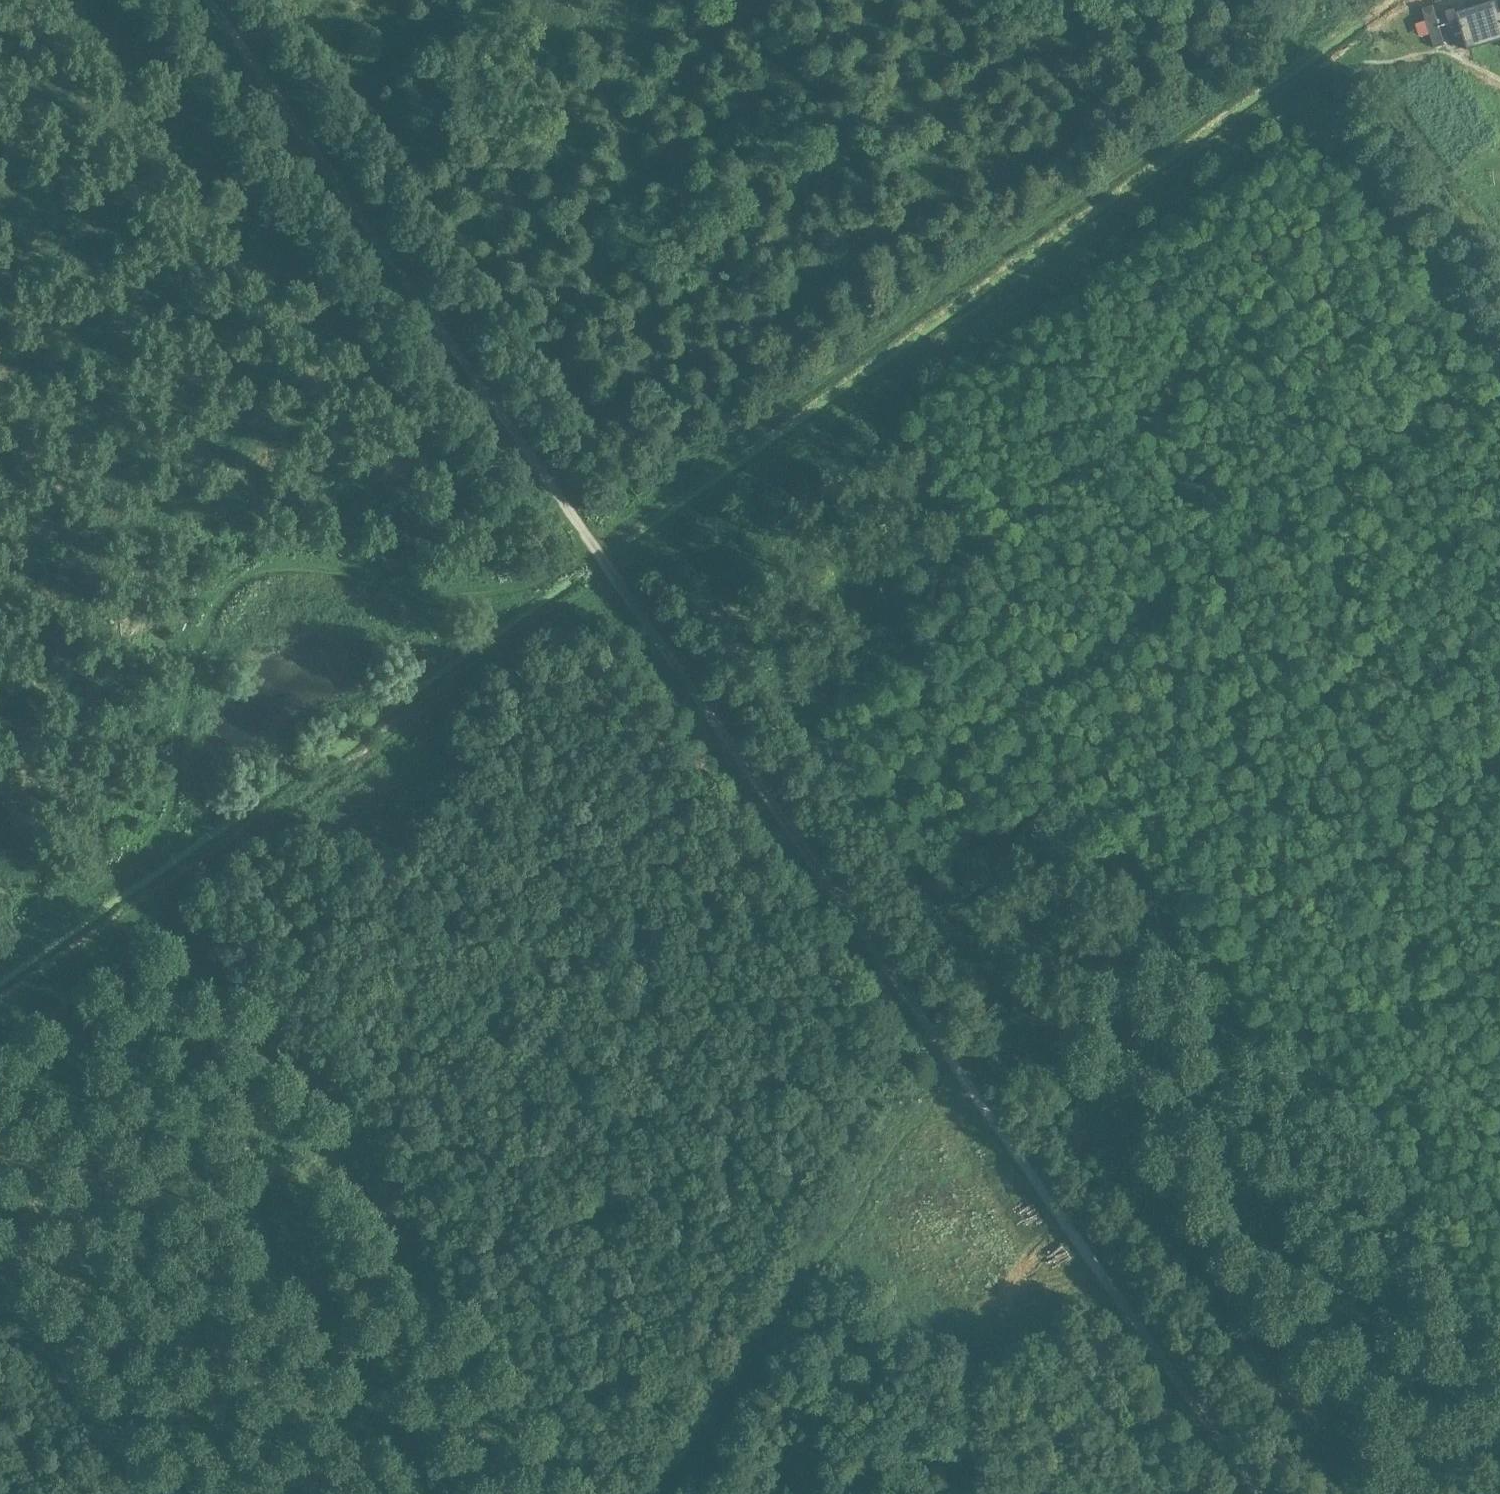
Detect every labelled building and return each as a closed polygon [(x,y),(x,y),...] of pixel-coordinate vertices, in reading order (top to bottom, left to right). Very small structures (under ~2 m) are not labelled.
[(1496,0),(1494,0),(1456,12),(1468,50),(1499,40),(1499,15),(1496,0)] [(1432,5),(1421,9),(1434,48),(1445,44),(1432,5)]
